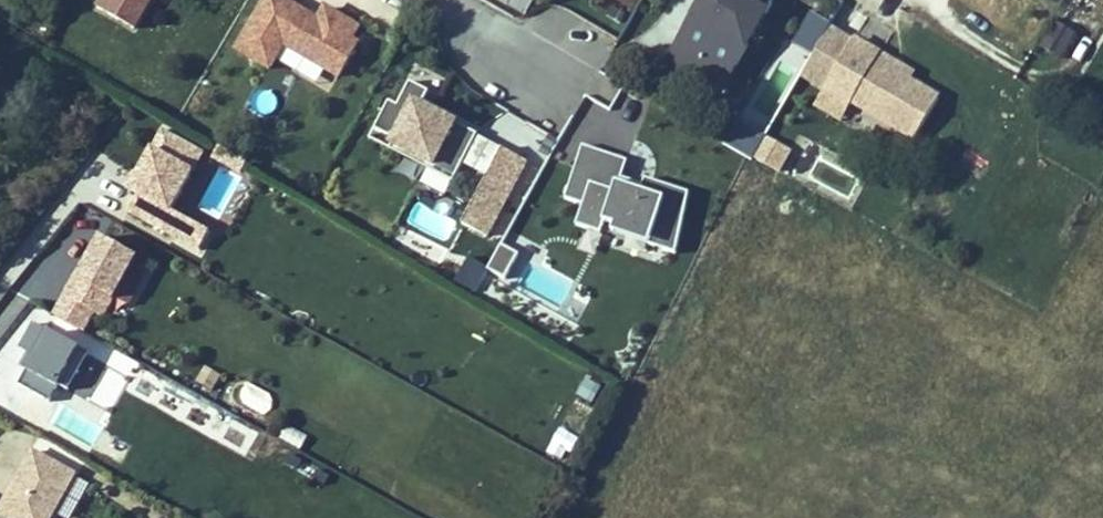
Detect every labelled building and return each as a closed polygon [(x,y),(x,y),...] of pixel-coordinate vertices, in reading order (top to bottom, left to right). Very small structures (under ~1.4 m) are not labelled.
[(135,26),(150,0),(101,0),(98,6),(135,26)] [(299,0),(262,0),(234,47),(272,69),(286,45),(339,76),(362,37),(357,34),(363,22),(326,1),(319,12),(299,0)] [(535,0),(513,0),(512,3),(528,12),(535,0)] [(531,27),(599,67),(616,38),(551,0),(547,0),(531,27)] [(761,7),(768,11),(774,0),(714,0),(703,18),(696,14),(681,41),(707,57),(703,64),(729,79),(756,31),(750,27),(761,7)] [(714,0),(704,0),(696,14),(703,18),(714,0)] [(756,31),(768,11),(761,7),(750,27),(756,31)] [(1078,32),(1056,19),(1040,45),(1062,58),(1078,32)] [(883,50),(856,35),(824,90),(851,105),(854,100),(915,136),(941,94),(912,77),(879,57),(883,50)] [(703,64),(707,57),(681,41),(669,61),(722,91),(729,79),(703,64)] [(917,70),(883,50),(879,57),(912,77),(917,70)] [(459,170),(481,128),(425,99),(432,85),(413,75),(401,99),(392,95),(378,123),(398,133),(395,138),(459,170)] [(736,115),(724,144),(751,156),(763,127),(736,115)] [(459,170),(395,138),(398,133),(378,123),(373,132),(456,175),(459,170)] [(752,157),(780,171),(791,148),(764,134),(752,157)] [(631,156),(583,142),(566,196),(582,201),(576,222),(601,230),(605,218),(616,221),(614,227),(679,247),(690,188),(646,175),(643,185),(632,182),(634,177),(625,175),(631,156)] [(530,159),(504,145),(463,222),(489,235),(530,159)] [(141,197),(133,213),(173,235),(183,217),(173,212),(197,169),(158,148),(133,193),(141,197)] [(418,206),(411,224),(448,239),(455,220),(418,206)] [(183,217),(173,235),(202,251),(212,233),(183,217)] [(74,277),(53,315),(81,330),(91,312),(100,317),(134,255),(99,236),(76,278),(74,277)] [(505,277),(516,250),(499,243),(488,271),(505,277)] [(468,255),(455,282),(474,291),(486,264),(468,255)] [(89,354),(49,332),(19,385),(50,401),(59,384),(69,390),(89,354)] [(253,458),(267,434),(151,371),(137,395),(253,458)] [(582,377),(575,399),(593,405),(600,383),(582,377)] [(282,421),(275,434),(299,448),(306,435),(282,421)] [(557,427),(551,444),(572,452),(579,436),(557,427)] [(36,453),(1,515),(6,517),(50,517),(75,474),(36,453)]
